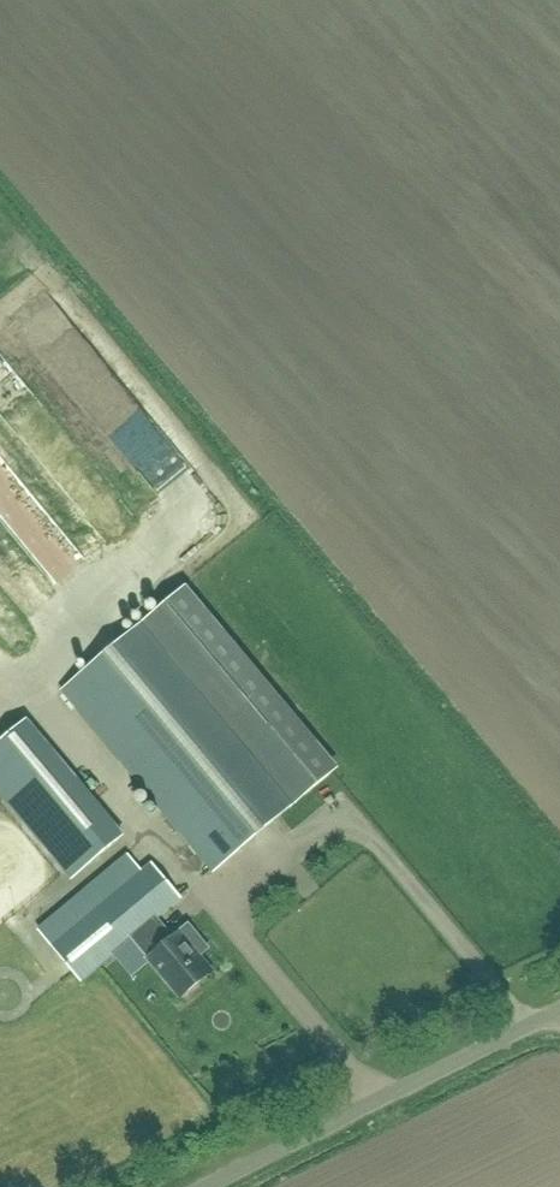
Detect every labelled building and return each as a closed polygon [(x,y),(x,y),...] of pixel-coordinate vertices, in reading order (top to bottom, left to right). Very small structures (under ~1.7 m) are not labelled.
[(119,398),(107,383),(118,375),(93,344),(62,368),(99,414),(119,398)] [(213,871),(307,792),(333,770),(183,592),(63,692),(213,871)] [(122,837),(25,722),(0,743),(0,795),(71,880),(122,837)] [(82,982),(98,969),(137,936),(152,955),(148,959),(180,998),(212,972),(199,957),(209,949),(188,925),(168,942),(152,923),(180,900),(152,865),(53,947),(82,982)]
